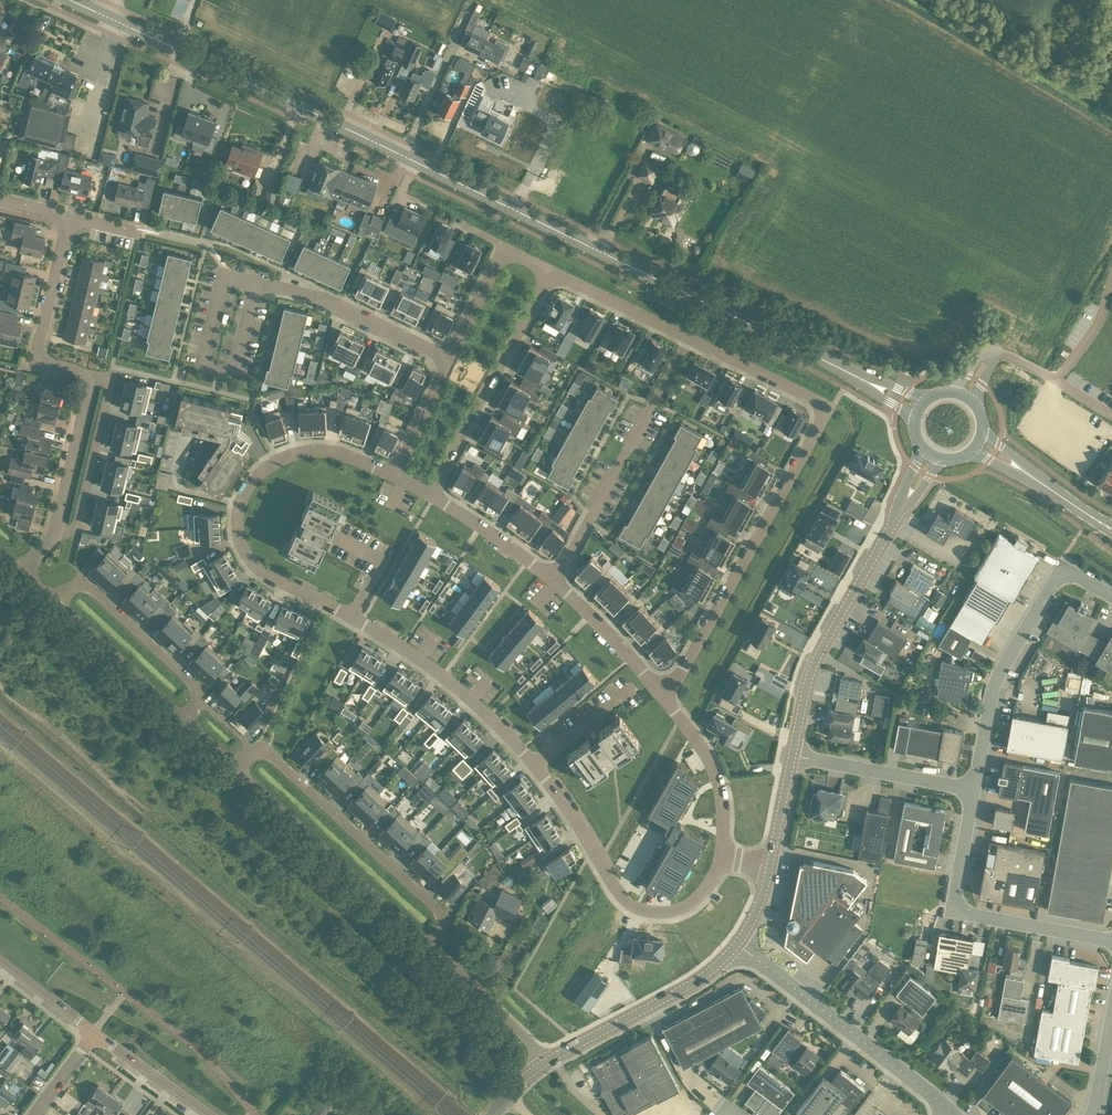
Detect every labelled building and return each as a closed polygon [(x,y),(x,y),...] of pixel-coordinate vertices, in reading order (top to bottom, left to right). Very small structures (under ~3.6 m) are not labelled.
[(381,11),(376,22),(390,28),(394,17),(381,11)] [(481,54),(482,51),(480,50),(486,39),(490,31),(476,24),(471,32),(466,29),(459,42),(466,45),(465,46),(481,54)] [(9,47),(4,44),(9,32),(0,28),(0,43),(9,47)] [(535,50),(539,42),(531,38),(527,46),(535,50)] [(385,84),(396,61),(400,63),(408,44),(397,39),(389,57),(382,54),(380,60),(379,60),(371,78),(385,84)] [(481,54),(498,62),(499,59),(503,61),(507,52),(508,50),(508,48),(507,47),(507,45),(506,44),(505,43),(497,39),(495,43),(486,39),(480,50),(482,51),(481,54)] [(401,63),(412,68),(423,45),(412,40),(401,63)] [(439,41),(435,50),(441,53),(445,44),(439,41)] [(6,53),(9,47),(0,43),(0,66),(6,53)] [(15,55),(16,58),(20,60),(23,53),(17,50),(15,55)] [(433,58),(435,58),(431,66),(434,68),(437,70),(443,56),(435,52),(433,58)] [(49,80),(56,65),(35,56),(29,69),(25,67),(18,83),(27,87),(34,73),(49,80)] [(470,73),(474,65),(460,58),(458,58),(455,66),(462,69),(462,70),(465,71),(470,73)] [(527,65),(520,62),(518,67),(524,70),(527,65)] [(550,68),(541,64),(533,77),(542,82),(550,68)] [(56,65),(49,80),(55,83),(53,89),(67,95),(77,75),(56,65)] [(489,72),(474,65),(470,73),(478,77),(476,84),(482,81),(484,80),(489,72)] [(446,93),(438,111),(451,117),(461,95),(465,97),(465,96),(469,98),(478,77),(470,73),(465,71),(464,72),(465,72),(461,80),(460,80),(453,97),(446,93)] [(413,99),(421,83),(424,77),(414,72),(411,78),(407,76),(399,93),(413,99)] [(487,90),(482,81),(476,84),(462,113),(472,118),(481,97),(483,98),(487,90)] [(28,96),(23,95),(20,109),(24,110),(28,96)] [(66,132),(73,107),(28,96),(24,110),(18,136),(63,148),(63,147),(73,149),(76,135),(66,132)] [(119,127),(120,128),(120,131),(121,134),(123,136),(127,137),(130,136),(132,134),(134,131),(140,133),(137,144),(148,146),(151,136),(156,119),(148,117),(146,113),(148,103),(142,101),(140,100),(138,99),(135,99),(133,99),(127,98),(119,127)] [(499,139),(508,121),(511,115),(500,110),(498,116),(487,111),(482,122),(485,124),(481,131),(499,139)] [(202,116),(189,111),(184,126),(177,124),(173,137),(179,139),(181,133),(195,138),(202,116)] [(210,135),(216,120),(202,116),(195,138),(208,142),(206,148),(212,151),(217,138),(210,135)] [(683,136),(656,122),(647,140),(674,154),(683,136)] [(10,130),(9,130),(8,130),(7,130),(6,130),(6,131),(5,131),(5,132),(4,132),(4,133),(4,134),(4,135),(4,136),(5,137),(6,138),(7,138),(7,139),(8,139),(9,139),(10,138),(11,138),(11,137),(12,137),(12,136),(13,136),(13,135),(13,134),(13,133),(12,132),(12,131),(11,131),(11,130),(10,130)] [(9,149),(11,139),(0,137),(0,147),(9,149)] [(255,176),(263,151),(243,144),(241,147),(232,144),(226,161),(236,165),(234,169),(255,176)] [(61,152),(52,150),(51,151),(40,149),(38,157),(28,154),(22,180),(40,184),(42,174),(55,177),(55,178),(61,152)] [(66,169),(70,154),(61,152),(55,178),(63,180),(61,188),(72,191),(72,192),(87,195),(92,175),(66,169)] [(106,161),(107,158),(108,153),(101,152),(98,161),(105,163),(106,161)] [(159,176),(163,159),(136,152),(131,169),(159,176)] [(175,164),(177,158),(166,155),(164,161),(175,164)] [(339,198),(349,173),(319,160),(308,185),(339,198)] [(659,167),(645,160),(637,175),(651,182),(659,167)] [(750,182),(756,171),(741,163),(735,174),(750,182)] [(284,187),(295,192),(302,177),(291,172),(284,187)] [(377,184),(349,173),(339,198),(367,209),(377,184)] [(138,188),(119,183),(114,202),(128,205),(128,203),(149,208),(155,180),(147,178),(146,183),(139,182),(138,188)] [(684,207),(679,204),(684,195),(664,185),(659,194),(651,211),(654,212),(653,215),(672,225),(676,217),(678,218),(684,207)] [(177,192),(164,189),(159,212),(171,215),(177,192)] [(276,192),(268,190),(265,204),(273,206),(276,192)] [(171,215),(184,218),(189,195),(177,192),(171,215)] [(184,218),(197,222),(202,198),(189,195),(184,218)] [(281,196),(276,212),(284,215),(290,199),(281,196)] [(416,234),(425,216),(405,206),(396,223),(388,220),(385,227),(401,235),(404,228),(416,234)] [(221,207),(211,228),(223,233),(233,212),(231,211),(221,207)] [(242,216),(234,213),(233,212),(223,233),(234,238),(244,217),(242,216)] [(375,239),(384,218),(374,213),(373,215),(365,212),(360,225),(363,227),(360,233),(371,237),(375,239)] [(254,221),(246,218),(244,217),(234,238),(246,244),(256,222),(254,221)] [(41,254),(45,237),(34,235),(36,226),(16,222),(12,237),(23,240),(21,250),(41,254)] [(265,227),(257,223),(256,222),(246,244),(257,249),(267,227),(265,227)] [(453,228),(440,222),(428,245),(441,251),(438,257),(444,260),(446,257),(452,245),(446,242),(453,228)] [(277,232),(269,228),(267,227),(257,249),(269,254),(279,233),(277,232)] [(269,254),(281,260),(291,238),(281,234),(279,233),(269,254)] [(481,249),(467,243),(461,254),(455,251),(448,266),(455,270),(456,266),(470,272),(474,264),(476,265),(480,257),(478,256),(481,249)] [(314,248),(304,244),(294,266),(306,271),(316,249),(314,248)] [(696,244),(693,247),(693,250),(695,253),(699,253),(702,250),(702,247),(699,244),(696,244)] [(316,249),(306,271),(317,276),(327,254),(317,250),(316,249)] [(415,253),(408,250),(403,260),(410,263),(415,253)] [(189,270),(192,258),(168,252),(165,264),(189,270)] [(339,260),(327,254),(317,276),(329,282),(339,260)] [(102,273),(104,265),(111,267),(112,261),(105,260),(105,261),(84,256),(81,268),(102,273)] [(350,265),(339,260),(329,282),(340,287),(350,265)] [(10,286),(33,292),(36,276),(25,274),(27,266),(7,261),(5,269),(14,271),(10,286)] [(165,264),(162,276),(186,282),(189,270),(165,264)] [(355,278),(361,281),(355,293),(367,299),(379,276),(379,275),(361,266),(355,278)] [(99,286),(101,278),(108,280),(109,275),(102,273),(81,268),(78,281),(99,286)] [(440,273),(433,269),(430,276),(437,279),(440,273)] [(444,272),(439,280),(455,288),(459,279),(444,272)] [(162,276),(159,289),(183,294),(186,282),(162,276)] [(390,282),(379,276),(367,299),(380,305),(385,293),(391,296),(397,283),(391,280),(390,282)] [(96,300),(97,292),(105,294),(106,288),(99,286),(78,281),(74,295),(96,300)] [(395,301),(391,310),(403,316),(413,296),(413,295),(401,290),(403,286),(397,283),(391,296),(396,298),(395,301)] [(439,289),(446,293),(449,286),(442,283),(439,289)] [(29,307),(33,292),(10,286),(7,300),(0,298),(0,307),(22,312),(24,305),(29,307)] [(183,294),(159,289),(156,301),(180,307),(183,294)] [(426,300),(414,293),(413,295),(413,296),(403,316),(416,323),(421,311),(427,313),(433,301),(427,298),(426,300)] [(92,314),(94,306),(101,307),(103,302),(96,300),(74,295),(71,308),(92,314)] [(565,317),(573,303),(560,296),(555,304),(553,303),(550,309),(552,310),(547,319),(560,326),(559,329),(565,332),(571,320),(565,317)] [(180,307),(156,301),(153,313),(177,319),(180,307)] [(436,318),(430,330),(443,336),(446,330),(449,331),(453,322),(450,321),(456,311),(443,304),(443,305),(437,302),(431,315),(436,318)] [(305,324),(308,312),(285,306),(282,318),(305,324)] [(89,327),(91,319),(98,321),(99,315),(92,314),(71,308),(68,322),(89,327)] [(576,317),(566,334),(574,339),(576,334),(590,342),(604,317),(590,309),(583,321),(576,317)] [(22,324),(16,323),(18,315),(0,311),(0,328),(0,329),(0,340),(17,345),(22,324)] [(150,325),(174,331),(177,319),(153,313),(150,325)] [(302,336),(305,324),(282,318),(279,330),(302,336)] [(96,329),(89,327),(68,322),(64,338),(85,343),(88,333),(95,334),(96,329)] [(150,325),(147,338),(173,344),(173,343),(171,342),(174,331),(150,325)] [(634,332),(627,328),(626,328),(620,325),(614,335),(607,331),(598,347),(605,351),(607,347),(621,355),(628,344),(629,345),(633,338),(632,337),(634,332)] [(299,348),(302,336),(279,330),(276,343),(299,348)] [(353,336),(340,330),(334,342),(327,338),(324,352),(329,354),(330,351),(342,357),(353,336)] [(359,354),(365,342),(353,336),(342,357),(350,360),(346,369),(357,374),(359,369),(365,357),(359,354)] [(173,344),(147,338),(147,339),(149,339),(146,351),(170,357),(173,344)] [(640,349),(634,361),(640,364),(639,365),(652,372),(655,368),(666,348),(652,340),(646,352),(640,349)] [(273,355),(296,360),(299,348),(276,343),(273,355)] [(525,349),(521,356),(523,357),(543,368),(546,370),(552,358),(556,360),(559,354),(556,352),(544,346),(541,351),(539,350),(530,345),(527,350),(525,349)] [(389,354),(377,348),(371,360),(365,357),(359,369),(378,379),(380,375),(379,375),(389,354)] [(380,375),(392,381),(390,384),(396,387),(402,375),(396,372),(402,360),(389,354),(379,375),(380,375)] [(267,366),(267,367),(293,373),(296,360),(273,355),(270,367),(267,366)] [(519,364),(516,369),(525,374),(528,375),(525,381),(537,387),(540,389),(543,384),(539,381),(546,370),(543,368),(523,357),(521,356),(517,363),(519,364)] [(715,372),(694,361),(687,374),(707,386),(705,389),(711,392),(718,380),(712,377),(715,372)] [(426,372),(413,366),(408,377),(402,375),(396,387),(393,392),(404,397),(407,391),(415,395),(419,387),(421,388),(425,379),(423,378),(426,372)] [(267,367),(264,380),(288,386),(291,374),(293,374),(293,373),(267,367)] [(22,385),(25,372),(17,370),(14,383),(22,385)] [(621,377),(617,384),(626,389),(630,382),(621,377)] [(717,401),(714,406),(726,413),(728,409),(729,410),(735,413),(742,400),(735,397),(742,384),(729,377),(716,400),(717,401)] [(152,386),(127,380),(124,393),(149,399),(152,386)] [(506,384),(502,391),(504,392),(524,403),(526,404),(530,397),(536,401),(542,390),(540,389),(537,387),(525,381),(522,386),(519,385),(510,380),(508,385),(506,384)] [(580,385),(574,381),(571,386),(577,389),(580,385)] [(39,405),(58,409),(62,395),(57,394),(58,388),(44,385),(39,405)] [(341,385),(338,396),(347,398),(350,387),(341,385)] [(577,389),(571,386),(568,391),(574,394),(577,389)] [(612,409),(618,397),(597,386),(591,396),(589,395),(589,396),(612,409)] [(290,387),(284,388),(287,405),(293,403),(290,387)] [(282,388),(276,390),(278,397),(284,395),(282,388)] [(15,395),(22,397),(24,391),(16,389),(15,395)] [(774,408),(777,402),(755,390),(746,406),(768,419),(765,423),(771,427),(780,412),(774,408)] [(500,399),(497,404),(506,409),(508,410),(505,416),(517,422),(522,425),(528,414),(522,411),(526,404),(524,403),(504,392),(502,391),(498,398),(500,399)] [(146,412),(149,399),(124,393),(121,407),(146,412)] [(232,407),(182,395),(176,419),(231,433),(229,439),(200,481),(221,495),(250,453),(243,449),(251,438),(239,430),(243,414),(231,411),(232,407)] [(611,409),(612,409),(589,396),(583,407),(604,418),(610,408),(611,409)] [(342,410),(346,400),(338,397),(336,408),(342,410)] [(380,398),(375,410),(382,413),(383,408),(386,400),(380,398)] [(298,401),(299,433),(313,432),(312,407),(304,407),(303,400),(298,401)] [(383,408),(390,411),(393,403),(386,400),(383,408)] [(561,403),(559,408),(565,411),(567,407),(561,403)] [(24,425),(39,429),(43,421),(55,423),(58,409),(39,405),(37,412),(34,411),(31,417),(26,416),(25,421),(16,418),(15,421),(14,424),(21,425),(22,424),(24,425)] [(312,406),(312,407),(313,432),(327,432),(326,405),(312,406)] [(351,438),(359,414),(360,410),(347,405),(338,434),(351,438)] [(576,418),(598,430),(604,418),(583,407),(576,418)] [(565,411),(559,408),(556,413),(562,416),(565,411)] [(779,417),(772,430),(783,436),(786,430),(795,434),(805,415),(792,408),(785,420),(779,417)] [(272,433),(274,441),(287,436),(279,409),(265,414),(269,425),(267,426),(270,434),(272,433)] [(167,422),(168,415),(158,413),(156,420),(167,422)] [(359,414),(351,438),(364,442),(372,418),(359,414)] [(486,418),(482,426),(484,427),(506,439),(510,432),(516,436),(522,425),(517,422),(505,416),(502,421),(500,420),(491,415),(488,420),(486,418)] [(570,429),(591,441),(598,430),(576,418),(570,429)] [(139,439),(143,425),(118,419),(115,433),(139,439)] [(397,439),(395,438),(400,427),(387,421),(386,423),(380,420),(374,432),(380,435),(375,447),(388,453),(391,447),(393,448),(397,439)] [(697,447),(698,446),(696,445),(702,434),(681,423),(674,434),(697,447)] [(41,429),(39,429),(24,425),(22,424),(21,425),(18,438),(28,440),(25,450),(47,456),(52,439),(40,436),(41,429)] [(549,425),(546,430),(552,433),(555,428),(549,425)] [(480,434),(477,439),(489,445),(486,451),(500,459),(504,453),(500,451),(506,439),(484,427),(482,426),(478,433),(480,434)] [(564,440),(585,452),(591,441),(570,429),(564,440)] [(742,444),(747,435),(736,429),(731,438),(742,444)] [(552,433),(546,430),(544,435),(550,438),(552,433)] [(154,441),(160,443),(163,434),(157,432),(154,441)] [(115,433),(111,446),(136,452),(139,439),(115,433)] [(697,447),(674,434),(674,435),(676,436),(670,447),(691,458),(697,447)] [(585,452),(564,440),(558,451),(579,463),(585,452)] [(724,442),(720,440),(715,448),(720,450),(724,442)] [(160,454),(162,445),(155,443),(153,452),(160,454)] [(755,443),(752,450),(757,453),(761,446),(755,443)] [(537,447),(534,452),(540,455),(543,450),(537,447)] [(691,458),(670,447),(664,457),(685,469),(691,458)] [(716,457),(718,452),(712,449),(709,454),(716,457)] [(43,473),(47,456),(25,450),(23,461),(11,458),(8,471),(12,472),(26,476),(30,477),(31,470),(43,473)] [(520,454),(526,458),(529,453),(523,450),(520,454)] [(745,461),(741,468),(745,470),(747,471),(767,482),(774,470),(762,463),(765,458),(751,450),(745,461)] [(552,462),(575,475),(575,474),(573,473),(579,463),(558,451),(552,462)] [(856,451),(849,465),(876,480),(883,466),(873,460),(874,458),(868,455),(867,457),(856,451)] [(139,452),(137,459),(151,463),(153,455),(139,452)] [(540,455),(534,452),(531,457),(537,460),(540,455)] [(716,457),(709,454),(707,459),(713,462),(716,457)] [(679,480),(685,469),(664,457),(658,468),(679,480)] [(125,477),(128,464),(108,459),(105,472),(125,477)] [(715,465),(722,469),(725,463),(719,459),(715,465)] [(199,460),(193,470),(198,473),(204,463),(199,460)] [(532,472),(536,464),(530,461),(527,466),(528,469),(532,472)] [(454,480),(451,486),(463,493),(470,482),(475,485),(483,471),(485,468),(475,462),(471,468),(464,464),(459,472),(457,471),(453,479),(454,480)] [(568,486),(575,475),(552,462),(551,462),(553,464),(547,474),(568,486)] [(1098,482),(1111,492),(1111,463),(1098,482)] [(527,475),(514,468),(510,476),(523,483),(527,475)] [(679,480),(658,468),(652,479),(673,491),(679,480)] [(749,488),(760,494),(767,482),(745,470),(741,477),(735,473),(729,484),(746,493),(749,488)] [(171,474),(159,471),(155,486),(167,489),(171,474)] [(481,489),(473,500),(485,507),(498,488),(499,486),(487,479),(490,475),(483,471),(475,485),(481,489)] [(700,471),(697,476),(703,479),(706,474),(700,471)] [(24,484),(26,476),(12,472),(10,481),(20,483),(16,501),(36,505),(38,494),(33,492),(34,487),(24,484)] [(105,472),(102,486),(124,491),(127,477),(125,477),(105,472)] [(706,482),(712,485),(716,478),(710,474),(706,482)] [(703,479),(697,476),(694,480),(701,484),(703,479)] [(673,491),(652,479),(646,490),(667,502),(673,491)] [(755,505),(743,498),(746,493),(729,484),(723,494),(729,497),(725,504),(748,517),(755,505)] [(498,488),(485,507),(497,515),(504,504),(509,507),(518,494),(508,487),(505,492),(498,488)] [(343,505),(313,491),(313,492),(309,490),(305,498),(309,500),(302,515),(307,517),(302,527),(297,525),(290,541),(286,539),(282,547),(286,549),(286,550),(307,560),(305,564),(313,568),(315,563),(316,564),(327,539),(323,537),(328,527),(332,529),(339,514),(343,516),(347,508),(343,506),(343,505)] [(646,490),(640,501),(661,512),(667,502),(646,490)] [(127,491),(125,498),(127,499),(132,500),(139,502),(141,494),(127,491)] [(179,493),(177,500),(191,503),(193,496),(179,493)] [(514,511),(506,522),(518,530),(531,511),(525,507),(529,502),(518,494),(509,507),(514,511)] [(697,498),(691,495),(688,499),(694,503),(697,499),(697,498)] [(123,505),(99,499),(95,512),(118,517),(117,518),(120,519),(123,505)] [(694,503),(688,499),(685,504),(692,508),(694,503)] [(700,513),(705,503),(697,499),(694,503),(692,508),(691,508),(700,513)] [(29,530),(36,505),(16,501),(13,515),(18,517),(16,527),(29,530)] [(661,512),(640,501),(633,512),(655,523),(661,512)] [(807,535),(806,536),(807,537),(807,536),(808,537),(822,544),(822,545),(823,545),(824,544),(837,520),(838,520),(838,519),(837,518),(836,518),(841,510),(827,503),(823,510),(822,510),(821,509),(821,510),(807,535)] [(725,504),(721,512),(715,508),(710,519),(727,528),(729,523),(741,529),(748,517),(725,504)] [(868,508),(861,504),(855,516),(862,520),(868,508)] [(937,512),(925,531),(942,541),(950,528),(964,536),(974,519),(955,508),(952,512),(945,508),(941,515),(937,512)] [(558,509),(552,518),(557,522),(564,514),(558,509)] [(531,511),(518,530),(529,538),(535,530),(537,527),(542,531),(552,518),(542,511),(538,516),(531,511)] [(92,526),(114,531),(117,518),(118,517),(95,512),(92,526)] [(219,512),(193,514),(194,527),(219,526),(219,512)] [(625,521),(625,522),(648,535),(655,523),(633,512),(627,522),(625,521)] [(681,518),(675,515),(673,520),(679,523),(681,518)] [(690,530),(695,521),(687,516),(682,525),(690,530)] [(545,537),(538,545),(549,554),(568,531),(557,522),(552,518),(542,531),(547,535),(545,537)] [(735,540),(724,533),(727,528),(710,519),(704,529),(710,533),(706,539),(728,552),(735,540)] [(676,528),(679,523),(673,520),(670,524),(676,528)] [(625,522),(619,533),(640,545),(646,535),(648,536),(648,535),(625,522)] [(219,526),(194,527),(195,541),(220,540),(219,526)] [(90,533),(83,531),(80,541),(88,542),(88,540),(90,533)] [(964,601),(950,625),(972,638),(981,643),(995,620),(996,621),(1010,597),(1013,599),(1038,557),(1029,551),(1033,544),(1012,532),(1008,539),(999,534),(974,576),(977,578),(963,601),(964,601)] [(419,533),(413,543),(430,553),(436,557),(442,547),(436,544),(436,543),(419,533)] [(680,548),(685,539),(677,535),(672,543),(680,548)] [(669,540),(663,537),(660,542),(667,545),(669,540)] [(706,539),(702,546),(696,543),(690,554),(707,563),(710,558),(722,564),(728,552),(706,539)] [(664,550),(667,545),(660,542),(658,546),(664,550)] [(413,543),(407,554),(424,564),(430,553),(413,543)] [(176,548),(179,558),(193,553),(190,544),(176,548)] [(133,545),(130,549),(135,554),(139,549),(133,545)] [(620,548),(616,552),(620,556),(625,551),(620,548)] [(110,549),(90,570),(99,579),(119,558),(110,549)] [(839,549),(828,568),(839,575),(850,555),(839,549)] [(195,570),(203,566),(210,577),(231,564),(224,552),(207,562),(203,556),(191,564),(195,570)] [(407,554),(401,564),(418,574),(424,577),(430,567),(424,564),(407,554)] [(704,568),(707,563),(690,554),(684,565),(690,568),(687,574),(709,587),(716,575),(704,568)] [(592,556),(574,575),(585,585),(594,575),(598,579),(608,569),(612,564),(607,559),(602,565),(592,556)] [(795,561),(782,583),(797,591),(801,583),(803,584),(807,578),(805,577),(809,569),(807,568),(810,562),(800,557),(797,562),(795,561)] [(119,558),(99,579),(109,588),(120,576),(127,583),(137,572),(129,566),(128,567),(119,558)] [(188,564),(184,558),(179,561),(183,567),(188,564)] [(231,564),(210,577),(217,589),(238,575),(231,564)] [(401,564),(395,574),(412,585),(418,574),(401,564)] [(901,584),(918,594),(922,596),(923,594),(934,576),(913,564),(901,584)] [(603,584),(594,593),(604,603),(622,583),(608,569),(598,579),(603,584)] [(137,572),(127,583),(134,589),(123,601),(132,610),(148,593),(149,593),(150,591),(141,582),(144,579),(137,572)] [(395,574),(389,585),(406,595),(412,585),(395,574)] [(484,574),(477,584),(493,596),(500,586),(484,574)] [(671,589),(688,598),(691,593),(702,599),(709,587),(687,574),(683,582),(677,578),(671,589)] [(892,594),(887,600),(894,605),(917,618),(929,597),(923,594),(922,596),(918,594),(901,584),(897,581),(890,593),(892,594)] [(622,583),(604,603),(614,612),(623,603),(627,608),(637,598),(622,583)] [(247,584),(236,604),(247,611),(248,611),(259,591),(247,584)] [(471,592),(470,594),(486,606),(493,596),(477,584),(476,585),(471,592)] [(389,585),(383,595),(400,605),(406,595),(389,585)] [(465,590),(458,600),(463,604),(479,615),(486,606),(470,594),(465,590)] [(947,596),(937,590),(931,600),(941,606),(947,596)] [(246,613),(258,620),(271,598),(259,591),(248,611),(247,611),(246,613)] [(148,593),(132,610),(142,619),(158,602),(149,593),(148,593)] [(669,599),(680,611),(686,605),(686,604),(679,596),(676,593),(669,599)] [(681,594),(679,596),(686,604),(691,600),(688,598),(681,594)] [(632,612),(622,621),(631,631),(650,614),(642,606),(645,604),(638,597),(637,598),(627,608),(632,612)] [(458,600),(450,609),(456,613),(472,625),(479,615),(463,604),(458,600)] [(1087,654),(1096,639),(1086,633),(1095,619),(1083,611),(1087,605),(1081,601),(1077,608),(1065,601),(1047,631),(1077,648),(1078,648),(1087,654)] [(272,627),(285,632),(295,609),(282,603),(272,627)] [(925,604),(916,624),(930,630),(934,622),(932,621),(937,609),(925,604)] [(285,632),(298,638),(308,614),(295,609),(285,632)] [(528,609),(520,618),(536,631),(544,622),(528,609)] [(165,641),(183,622),(183,621),(174,613),(156,632),(165,641)] [(456,613),(448,623),(464,635),(472,625),(456,613)] [(650,614),(631,631),(641,641),(650,632),(654,637),(665,628),(651,613),(650,614)] [(761,616),(750,638),(751,639),(745,649),(755,655),(761,644),(763,645),(766,639),(768,640),(772,633),(770,632),(774,624),(761,616)] [(520,618),(513,627),(528,640),(536,631),(520,618)] [(183,622),(165,641),(175,650),(186,638),(193,644),(203,634),(196,628),(195,629),(185,619),(183,621),(183,622)] [(863,638),(890,654),(895,657),(906,637),(878,620),(866,639),(864,638),(863,638)] [(941,660),(937,683),(941,689),(938,691),(937,694),(940,697),(943,698),(946,696),(946,695),(966,698),(970,681),(972,679),(974,680),(976,667),(954,663),(956,656),(960,658),(972,638),(950,625),(938,645),(948,651),(945,661),(941,660)] [(265,643),(271,631),(263,627),(257,639),(265,643)] [(513,627),(505,636),(520,649),(528,640),(513,627)] [(659,642),(649,650),(658,661),(663,657),(665,659),(672,653),(670,651),(675,647),(667,637),(670,634),(665,628),(654,637),(659,642)] [(1087,654),(1097,659),(1096,661),(1108,668),(1111,662),(1111,633),(1105,645),(1096,639),(1087,654)] [(203,634),(193,644),(200,651),(189,663),(198,672),(216,652),(207,643),(209,640),(203,634)] [(459,636),(453,644),(456,646),(462,639),(459,636)] [(505,636),(497,645),(512,658),(520,649),(505,636)] [(890,654),(863,638),(856,650),(868,656),(863,664),(880,674),(885,666),(875,660),(882,649),(890,654)] [(297,640),(291,653),(298,657),(304,644),(297,640)] [(497,645),(489,655),(504,668),(512,658),(497,645)] [(349,668),(361,675),(374,653),(362,646),(349,668)] [(240,657),(244,652),(240,649),(236,654),(240,657)] [(986,656),(974,649),(970,656),(982,663),(986,656)] [(216,652),(198,672),(208,680),(226,661),(216,652)] [(361,675),(372,682),(386,660),(374,653),(361,675)] [(1038,653),(1032,663),(1052,675),(1058,665),(1038,653)] [(910,666),(905,664),(901,672),(905,674),(910,666)] [(583,665),(573,673),(586,688),(596,680),(583,665)] [(341,666),(334,679),(340,683),(348,670),(341,666)] [(397,668),(383,689),(394,697),(409,676),(397,668)] [(723,694),(719,703),(730,709),(734,700),(735,701),(735,700),(739,692),(740,691),(742,688),(742,687),(746,679),(747,679),(746,678),(734,672),(734,671),(733,672),(722,692),(721,693),(722,693),(723,694)] [(775,672),(770,681),(784,689),(788,680),(775,672)] [(273,673),(268,678),(275,684),(279,679),(273,673)] [(573,673),(564,681),(577,696),(586,688),(573,673)] [(394,697),(405,704),(420,684),(409,676),(394,697)] [(835,707),(857,711),(862,682),(840,678),(835,707)] [(564,681),(555,688),(568,704),(577,696),(564,681)] [(247,700),(259,688),(252,682),(248,687),(243,682),(235,690),(228,683),(216,695),(223,702),(222,703),(222,704),(226,708),(228,708),(229,707),(230,708),(242,696),(247,700)] [(370,684),(362,696),(368,700),(376,688),(370,684)] [(555,688),(546,696),(558,711),(568,704),(555,688)] [(431,692),(415,712),(426,721),(442,701),(431,692)] [(871,714),(883,716),(885,716),(889,697),(875,694),(871,714)] [(546,696),(536,704),(549,719),(558,711),(546,696)] [(343,702),(334,697),(330,703),(339,708),(343,702)] [(251,727),(256,721),(264,728),(276,703),(271,699),(263,708),(256,701),(241,717),(251,727)] [(426,721),(436,729),(452,710),(442,701),(426,721)] [(536,704),(527,711),(540,727),(549,719),(536,704)] [(357,714),(344,705),(340,711),(354,720),(357,714)] [(1083,705),(1073,760),(1111,767),(1111,710),(1083,705)] [(403,706),(394,717),(400,722),(402,720),(406,714),(409,710),(403,706)] [(857,711),(835,707),(834,710),(830,709),(828,720),(830,721),(827,736),(852,740),(854,730),(851,729),(854,714),(856,715),(857,711)] [(1070,715),(1047,710),(1045,720),(1012,714),(1012,717),(1014,718),(1009,745),(1006,745),(1006,748),(1062,758),(1068,725),(1070,715)] [(713,713),(707,725),(716,730),(720,732),(721,732),(719,736),(728,741),(736,727),(748,733),(751,727),(735,717),(732,723),(723,718),(724,716),(716,712),(715,714),(713,713)] [(957,721),(958,715),(945,712),(944,718),(957,721)] [(402,720),(407,723),(407,724),(411,718),(406,714),(402,720)] [(587,740),(567,754),(587,781),(608,765),(606,761),(615,754),(618,758),(639,742),(619,716),(598,731),(601,735),(591,742),(589,739),(587,740)] [(898,721),(893,749),(908,752),(958,761),(964,731),(943,727),(943,730),(916,725),(916,720),(907,718),(907,723),(898,721)] [(463,719),(446,737),(455,747),(473,728),(463,719)] [(367,723),(364,728),(368,732),(372,727),(367,723)] [(455,747),(465,756),(483,738),(473,728),(455,747)] [(434,730),(424,741),(430,746),(436,739),(439,736),(434,730)] [(338,731),(332,737),(337,742),(343,735),(338,731)] [(366,732),(362,736),(367,741),(371,737),(366,732)] [(325,741),(316,733),(296,755),(306,764),(311,758),(317,764),(335,744),(328,738),(325,741)] [(372,736),(368,741),(373,745),(377,741),(372,736)] [(333,747),(323,758),(328,763),(318,775),(327,784),(347,763),(337,754),(339,752),(333,747)] [(493,748),(474,765),(483,775),(502,758),(493,748)] [(463,757),(452,768),(457,773),(468,763),(463,757)] [(483,775),(493,786),(512,768),(502,758),(483,775)] [(1000,780),(998,793),(1016,797),(1017,795),(1022,765),(1022,764),(1004,761),(1001,774),(999,774),(998,779),(1000,780)] [(347,763),(327,784),(337,793),(348,781),(354,787),(359,781),(363,776),(364,776),(358,770),(356,772),(347,763)] [(457,773),(462,778),(473,768),(468,763),(457,773)] [(1017,795),(1030,798),(1053,802),(1059,772),(1022,765),(1017,795)] [(427,775),(418,766),(413,771),(423,780),(427,775)] [(698,779),(674,766),(648,811),(651,813),(645,823),(672,838),(648,880),(672,893),(704,837),(684,826),(685,825),(675,819),(698,779)] [(809,775),(810,787),(827,785),(825,773),(809,775)] [(419,779),(414,774),(408,781),(413,785),(419,779)] [(1111,863),(1111,786),(1070,778),(1047,910),(1102,919),(1111,863)] [(520,779),(502,793),(511,804),(529,790),(520,779)] [(358,813),(378,792),(368,783),(349,804),(358,813)] [(424,784),(421,788),(431,797),(434,793),(424,784)] [(449,804),(456,796),(443,784),(436,792),(449,804)] [(811,806),(809,807),(810,810),(809,814),(812,814),(812,817),(813,819),(814,820),(816,821),(819,821),(821,820),(822,819),(823,816),(826,816),(833,818),(836,814),(838,807),(845,808),(846,803),(838,802),(840,793),(817,788),(814,791),(811,806)] [(519,815),(537,801),(529,790),(511,804),(519,815)] [(378,792),(358,813),(368,822),(388,800),(378,792)] [(435,795),(430,800),(443,813),(449,807),(435,795)] [(880,857),(891,799),(880,797),(877,812),(867,810),(859,853),(880,857)] [(1053,802),(1030,798),(1024,830),(1047,834),(1053,802)] [(934,868),(946,809),(904,801),(902,815),(893,860),(934,868)] [(401,810),(395,805),(390,810),(385,816),(391,821),(380,833),(389,842),(409,821),(399,812),(401,810)] [(469,812),(463,806),(457,812),(463,818),(469,812)] [(1011,827),(1014,810),(995,807),(992,824),(1011,827)] [(546,812),(525,826),(532,838),(553,824),(546,812)] [(505,824),(509,830),(515,826),(519,823),(521,821),(517,815),(505,824)] [(409,821),(389,842),(399,851),(410,839),(416,844),(426,834),(420,828),(419,829),(409,821)] [(474,832),(474,831),(480,827),(476,822),(471,827),(470,827),(474,832)] [(540,849),(561,835),(553,824),(532,838),(540,849)] [(426,834),(416,844),(422,850),(411,862),(420,871),(437,853),(428,845),(432,840),(426,834)] [(985,863),(1040,873),(1045,852),(989,841),(985,863)] [(448,855),(451,857),(457,863),(459,860),(468,851),(460,843),(459,843),(448,855)] [(569,847),(557,855),(553,849),(543,855),(540,856),(545,863),(546,863),(552,873),(556,871),(557,873),(570,865),(569,863),(576,858),(569,847)] [(437,853),(420,871),(430,880),(441,868),(447,873),(457,863),(451,857),(450,858),(440,849),(437,853)] [(528,855),(532,861),(540,856),(537,851),(536,850),(528,855)] [(505,856),(501,851),(495,854),(499,860),(505,856)] [(467,854),(462,859),(466,862),(470,857),(467,854)] [(806,958),(813,948),(826,958),(833,949),(841,955),(862,929),(853,922),(860,913),(848,904),(867,879),(853,868),(813,860),(803,858),(792,912),(794,913),(794,915),(791,916),(789,917),(787,920),(789,925),(792,926),(791,929),(789,928),(787,938),(792,942),(794,943),(793,944),(793,946),(796,948),(795,949),(806,958)] [(459,860),(457,863),(447,873),(441,879),(447,885),(442,890),(452,900),(467,884),(458,876),(466,867),(459,860)] [(1040,873),(985,863),(979,896),(1034,906),(1040,873)] [(506,886),(514,879),(509,874),(502,881),(506,886)] [(476,913),(472,921),(485,928),(489,921),(491,922),(494,916),(496,916),(509,923),(522,898),(502,888),(498,895),(493,906),(487,903),(479,899),(473,912),(476,913)] [(550,895),(540,903),(547,911),(557,903),(550,895)] [(936,945),(938,945),(934,967),(960,972),(961,967),(967,968),(970,951),(971,951),(973,938),(939,932),(936,945)] [(633,949),(621,947),(620,960),(632,962),(633,953),(661,957),(663,939),(634,935),(633,949)] [(1006,947),(1003,966),(1011,967),(1009,973),(1006,973),(1021,976),(1022,976),(1023,969),(1016,968),(1020,949),(1006,947)] [(1065,980),(1068,960),(1069,958),(1052,955),(1048,977),(1059,979),(1065,980)] [(848,974),(839,985),(841,986),(841,988),(842,989),(845,991),(848,994),(849,993),(851,994),(855,990),(857,991),(860,994),(864,997),(867,993),(870,995),(880,981),(890,968),(878,958),(868,972),(864,976),(852,968),(856,963),(857,961),(852,958),(843,970),(848,974)] [(989,960),(987,969),(994,970),(996,961),(989,960)] [(1065,980),(1092,985),(1094,986),(1098,965),(1068,960),(1065,980)] [(926,964),(924,980),(931,981),(933,965),(926,964)] [(972,995),(973,987),(975,987),(978,970),(967,968),(961,967),(960,972),(958,984),(959,984),(958,993),(972,995)] [(594,970),(574,997),(589,1008),(609,981),(594,970)] [(1020,979),(1021,976),(1006,973),(998,1017),(1025,1022),(1029,1000),(1020,998),(1023,980),(1020,979)] [(913,1007),(909,1012),(917,1019),(921,1013),(922,1014),(936,996),(909,976),(895,993),(913,1007)] [(1092,985),(1065,980),(1059,979),(1053,1011),(1042,1009),(1034,1053),(1078,1062),(1092,985)] [(749,1001),(741,987),(662,1028),(683,1068),(698,1060),(718,1049),(762,1027),(760,1022),(763,1018),(761,1016),(765,1012),(749,1000),(749,1001)] [(2,1023),(3,1024),(11,1014),(0,1005),(0,1025),(2,1023)] [(919,1020),(917,1019),(909,1012),(900,1005),(890,1018),(902,1027),(897,1034),(910,1044),(920,1031),(913,1027),(919,1020)] [(947,1014),(953,1018),(959,1009),(954,1005),(947,1014)] [(15,1046),(10,1052),(15,1056),(35,1031),(24,1023),(15,1035),(9,1042),(15,1046)] [(788,1029),(771,1050),(784,1060),(786,1058),(789,1054),(790,1052),(793,1055),(799,1047),(796,1045),(798,1043),(801,1039),(788,1029)] [(35,1031),(15,1056),(10,1052),(2,1063),(13,1071),(25,1054),(31,1058),(36,1051),(45,1039),(35,1031)] [(679,1088),(651,1034),(592,1065),(602,1085),(602,1088),(601,1090),(605,1092),(618,1114),(620,1114),(655,1096),(657,1100),(679,1088)] [(950,1063),(958,1052),(956,1050),(957,1049),(945,1039),(943,1041),(942,1040),(933,1051),(935,1053),(932,1056),(944,1066),(948,1061),(950,1063)] [(793,1055),(788,1060),(793,1064),(804,1073),(818,1055),(806,1046),(805,1049),(800,1045),(799,1047),(793,1055)] [(718,1049),(698,1060),(700,1065),(707,1070),(709,1067),(715,1072),(716,1075),(719,1075),(729,1083),(739,1069),(719,1054),(720,1052),(718,1049)] [(976,1049),(969,1058),(961,1052),(960,1054),(958,1052),(950,1063),(966,1075),(974,1065),(982,1071),(990,1060),(976,1049)] [(1051,1084),(1012,1055),(982,1093),(1002,1108),(996,1114),(1028,1114),(1051,1084)] [(783,1064),(775,1057),(771,1063),(779,1069),(783,1064)] [(752,1062),(748,1059),(742,1066),(747,1069),(752,1062)] [(2,1063),(0,1065),(0,1070),(8,1076),(13,1071),(2,1063)] [(748,1080),(747,1082),(755,1088),(745,1101),(762,1114),(777,1114),(794,1092),(759,1065),(748,1080)] [(828,1113),(838,1100),(839,1100),(840,1099),(850,1106),(864,1088),(840,1070),(831,1081),(833,1083),(823,1076),(796,1111),(801,1114),(831,1114),(828,1113)] [(101,1106),(111,1093),(98,1084),(85,1102),(94,1109),(98,1103),(101,1106)] [(1051,1084),(1028,1114),(1060,1114),(1071,1100),(1051,1084)] [(0,1102),(6,1106),(10,1101),(0,1093),(0,1094),(0,1102)] [(6,1097),(11,1101),(15,1095),(12,1093),(8,1093),(6,1097)] [(123,1102),(111,1093),(101,1106),(105,1109),(102,1114),(103,1114),(114,1114),(123,1102)] [(321,1100),(309,1114),(324,1114),(330,1107),(321,1100)]
